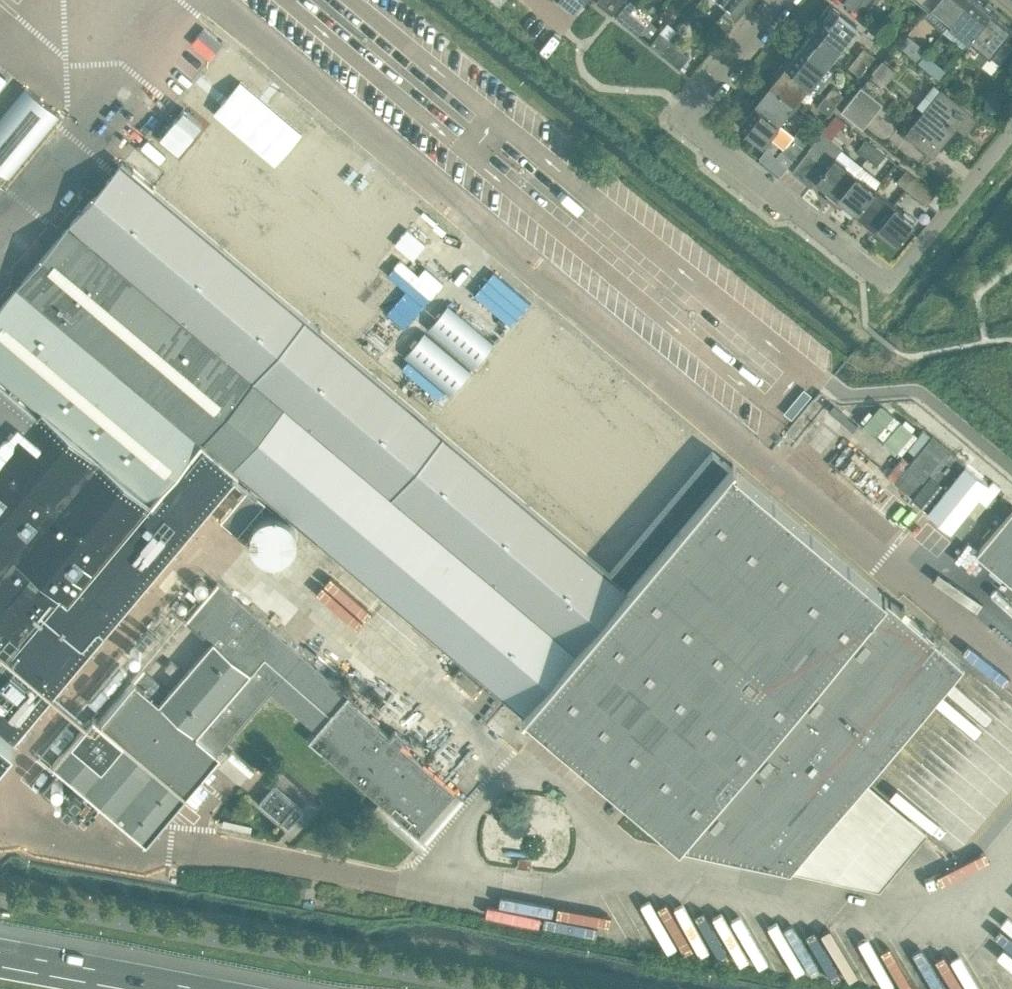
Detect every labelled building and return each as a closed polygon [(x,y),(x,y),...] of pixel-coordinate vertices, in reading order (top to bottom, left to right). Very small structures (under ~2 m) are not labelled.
[(573,14),(582,3),(579,0),(556,0),(573,14)] [(621,0),(596,0),(611,12),(621,0)] [(729,4),(724,11),(733,18),(748,0),(724,0),(729,4)] [(866,0),(845,0),(858,10),(866,0)] [(967,0),(934,0),(929,6),(948,22),(967,0)] [(991,11),(977,0),(967,0),(948,22),(968,39),(991,11)] [(840,44),(856,24),(829,3),(813,23),(840,44)] [(637,33),(645,23),(623,5),(615,15),(637,33)] [(1008,31),(1011,28),(991,11),(968,39),(998,63),(1011,46),(1011,44),(1011,43),(1011,42),(1011,34),(1008,31)] [(825,63),(840,44),(813,23),(807,31),(810,33),(801,45),(825,63)] [(657,50),(667,38),(659,31),(649,43),(657,50)] [(688,55),(667,38),(657,50),(678,67),(688,55)] [(809,83),(825,63),(801,45),(792,56),(789,53),(782,61),(809,83)] [(866,65),(874,55),(863,47),(856,56),(866,65)] [(859,74),(866,65),(856,56),(848,66),(859,74)] [(886,81),(895,70),(882,60),(873,71),(886,81)] [(793,102),(809,83),(782,61),(775,70),(779,72),(769,84),(793,102)] [(777,122),(793,102),(769,84),(761,95),(758,92),(751,101),(777,122)] [(835,104),(843,94),(832,86),(825,95),(835,104)] [(932,155),(959,122),(968,129),(977,118),(941,89),(905,133),(932,155)] [(828,113),(835,104),(825,95),(817,104),(828,113)] [(793,134),(777,122),(751,101),(744,109),(748,111),(738,123),(762,141),(769,132),(785,144),(781,149),(792,158),(804,142),(793,134)] [(804,142),(812,133),(801,125),(793,134),(804,142)] [(818,157),(832,139),(822,131),(808,149),(818,157)] [(867,157),(876,146),(866,138),(858,149),(867,157)] [(828,165),(835,156),(842,147),(832,139),(818,157),(828,165)] [(876,164),(885,154),(876,146),(867,157),(876,164)] [(833,199),(855,173),(835,156),(828,165),(815,180),(827,189),(824,192),(833,199)] [(238,470),(254,483),(511,700),(524,711),(520,715),(523,717),(525,714),(635,807),(679,844),(703,849),(789,867),(800,855),(840,807),(864,778),(962,662),(733,468),(735,465),(732,464),(730,466),(712,452),(611,571),(123,160),(0,306),(0,756),(238,470)] [(906,188),(914,177),(905,169),(896,180),(906,188)] [(855,212),(874,188),(855,173),(833,199),(841,206),(844,203),(855,212)] [(934,193),(914,177),(906,188),(925,204),(934,193)] [(872,231),(894,204),(874,188),(855,212),(866,220),(863,223),(872,231)] [(894,243),(913,220),(894,204),(872,231),(880,237),(882,234),(894,243)] [(237,533),(265,499),(247,484),(219,518),(237,533)] [(975,553),(1011,584),(1011,509),(975,553)] [(92,713),(51,761),(106,807),(146,841),(174,807),(219,753),(217,751),(218,750),(271,689),(316,728),(307,739),(386,807),(419,835),(443,807),(455,792),(401,744),(406,738),(395,728),(390,734),(346,697),(348,694),(217,581),(185,619),(210,641),(168,689),(143,667),(98,719),(92,713)] [(305,807),(274,781),(258,801),(265,807),(288,826),(305,807)] [(507,828),(520,813),(510,805),(498,820),(507,828)]
